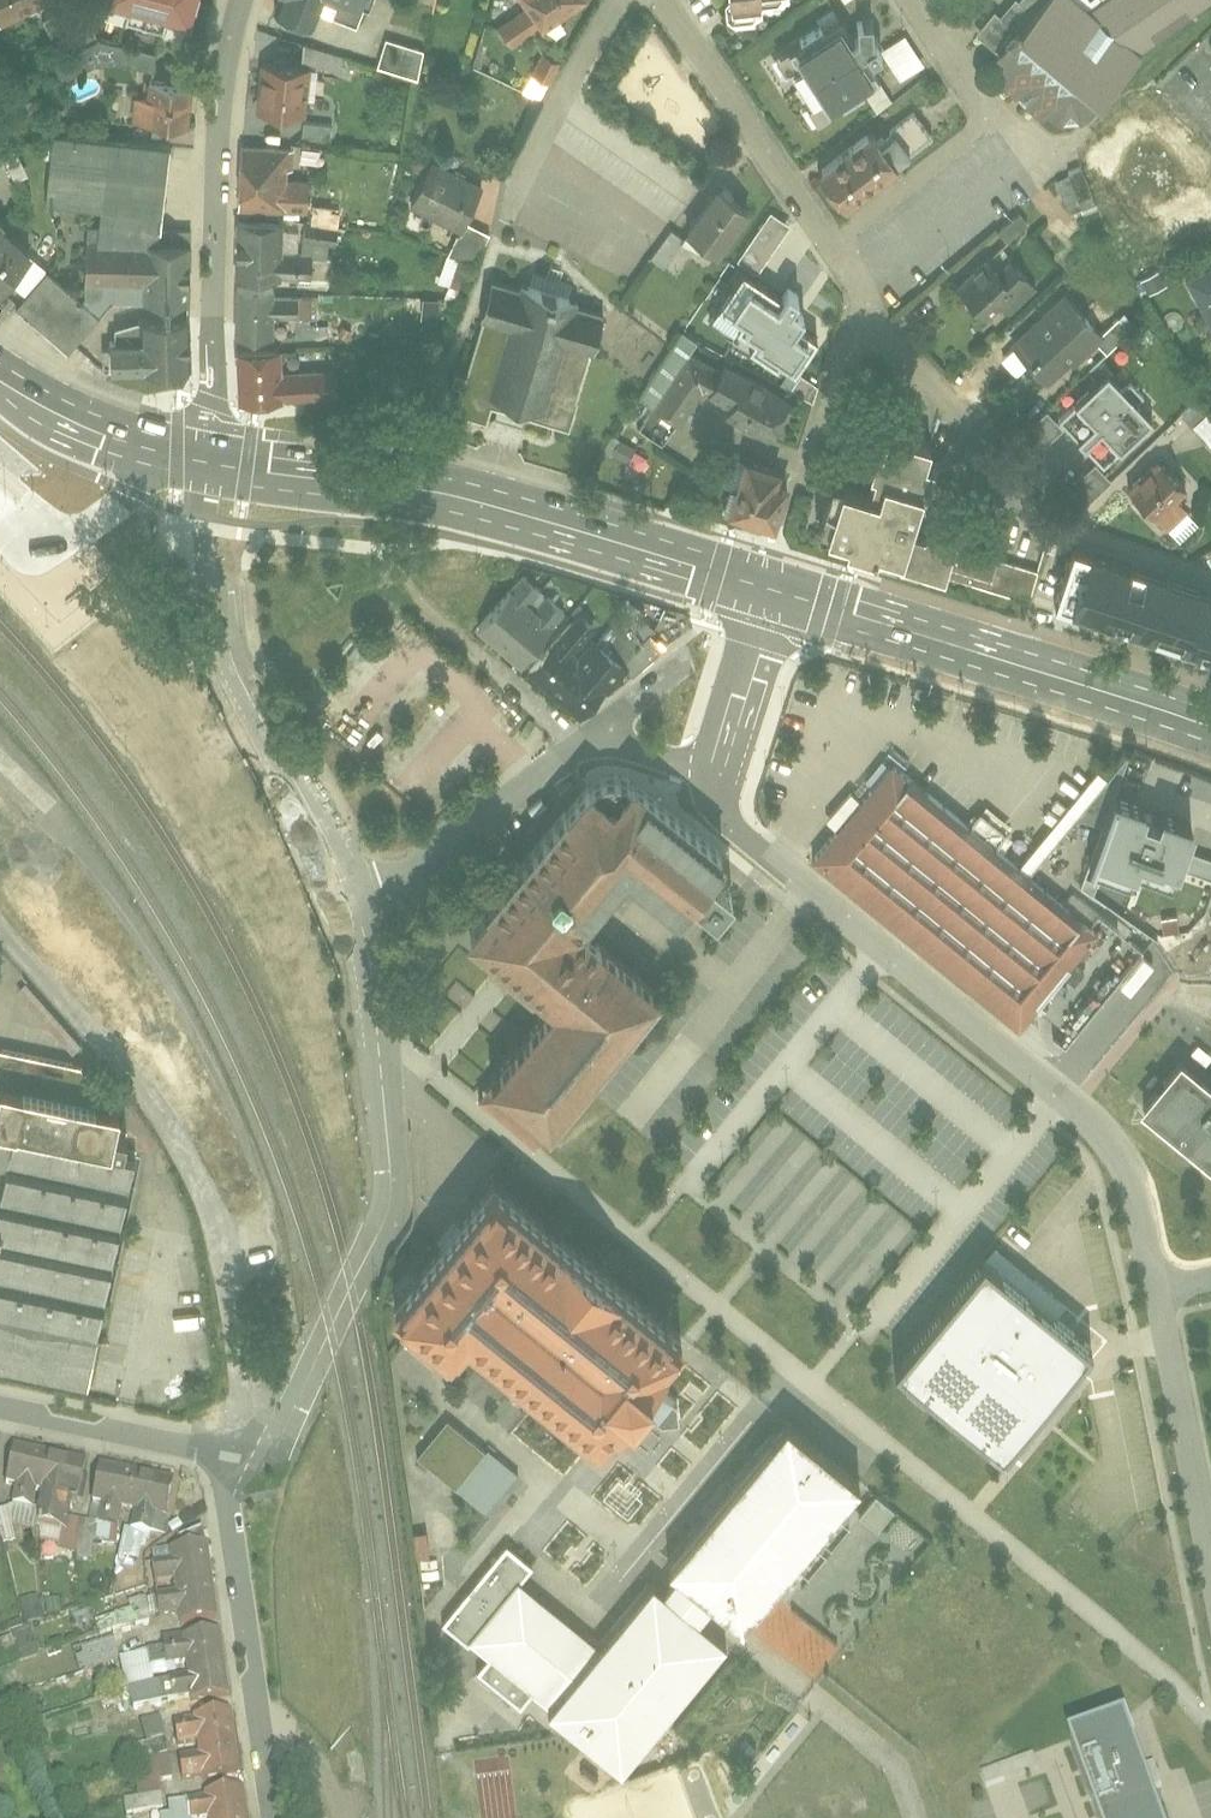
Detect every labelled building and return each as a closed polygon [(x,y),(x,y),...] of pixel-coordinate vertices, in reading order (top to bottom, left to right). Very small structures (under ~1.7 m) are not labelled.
[(33,0),(0,0),(0,17),(33,0)] [(196,0),(96,0),(94,6),(189,28),(196,0)] [(274,15),(315,29),(325,0),(279,0),(274,15)] [(355,9),(358,0),(329,0),(355,9)] [(523,11),(499,28),(510,44),(537,25),(540,29),(582,0),(516,0),(523,11)] [(727,28),(761,25),(760,8),(790,5),(789,0),(724,0),(727,28)] [(986,69),(1056,127),(1089,126),(1143,60),(1132,50),(1210,3),(1210,0),(1044,0),(986,69)] [(854,11),(777,62),(818,123),(876,84),(861,61),(900,35),(885,12),(863,26),(854,11)] [(903,34),(880,49),(900,80),(923,65),(903,34)] [(421,54),(386,42),(379,66),(414,77),(421,54)] [(101,45),(57,64),(67,82),(102,66),(125,67),(128,53),(101,45)] [(556,62),(541,56),(534,74),(549,80),(556,62)] [(262,63),(257,110),(296,114),(300,67),(262,63)] [(136,83),(133,124),(184,128),(187,88),(136,83)] [(867,134),(813,175),(838,207),(932,135),(916,114),(876,145),(867,134)] [(1197,229),(1210,217),(1210,169),(1191,148),(1174,163),(1134,119),(1103,147),(1144,193),(1155,183),(1197,229)] [(302,122),(302,139),(331,140),(331,123),(302,122)] [(65,353),(111,302),(186,302),(189,231),(158,229),(166,147),(50,136),(44,206),(95,211),(86,300),(79,299),(47,272),(14,308),(65,353)] [(245,149),(243,211),(305,213),(306,182),(283,182),(284,150),(245,149)] [(438,167),(415,209),(459,232),(482,190),(438,167)] [(1070,179),(1058,184),(1069,212),(1094,203),(1082,170),(1068,175),(1070,179)] [(714,191),(684,236),(716,257),(745,212),(714,191)] [(736,266),(704,324),(795,373),(814,338),(796,327),(805,311),(799,307),(822,267),(797,253),(783,278),(765,268),(790,223),(766,210),(735,265),(736,266)] [(1026,224),(1017,213),(998,229),(1007,240),(1026,224)] [(35,255),(0,225),(0,294),(35,255)] [(237,227),(235,276),(275,278),(277,229),(237,227)] [(682,240),(670,231),(651,257),(664,266),(682,240)] [(1028,288),(999,254),(959,288),(988,322),(1028,288)] [(1184,279),(1210,333),(1210,266),(1184,279)] [(485,421),(489,404),(571,425),(601,312),(487,283),(454,413),(485,421)] [(273,293),(237,293),(237,339),(273,339),(273,293)] [(1043,376),(1097,332),(1071,301),(1018,345),(1043,376)] [(103,345),(104,374),(189,371),(186,322),(114,325),(115,344),(103,345)] [(640,396),(683,421),(700,392),(730,409),(726,415),(765,438),(791,392),(745,366),(742,370),(696,344),(699,338),(680,327),(640,396)] [(236,353),(239,405),(337,398),(335,368),(274,372),(273,351),(236,353)] [(1111,468),(1158,424),(1116,379),(1069,423),(1111,468)] [(1201,395),(1181,410),(1189,421),(1209,406),(1201,395)] [(1190,424),(1210,449),(1210,417),(1206,411),(1190,424)] [(1061,428),(1046,413),(1023,435),(1039,451),(1061,428)] [(825,488),(811,535),(832,541),(830,548),(1025,599),(1034,571),(992,558),(998,542),(950,527),(958,498),(919,487),(925,468),(916,465),(921,448),(871,433),(858,478),(868,481),(863,499),(825,488)] [(634,449),(619,442),(613,453),(628,461),(634,449)] [(740,463),(724,517),(770,531),(785,483),(775,480),(777,475),(740,463)] [(1188,491),(1162,463),(1134,489),(1160,517),(1188,491)] [(1109,480),(1093,465),(1071,487),(1086,502),(1109,480)] [(1075,556),(1056,613),(1210,664),(1210,601),(1075,556)] [(477,629),(519,665),(551,629),(509,593),(477,629)] [(619,620),(598,645),(620,664),(632,674),(658,652),(619,620)] [(530,668),(584,716),(604,693),(599,688),(620,664),(598,645),(592,639),(574,660),(554,642),(530,668)] [(898,770),(822,863),(1022,1026),(1098,933),(1013,864),(898,770)] [(585,781),(464,926),(547,995),(538,1005),(485,1069),(495,1078),(487,1088),(538,1131),(658,986),(580,921),(624,868),(678,913),(688,901),(712,922),(737,893),(709,870),(725,851),(632,774),(609,801),(585,781)] [(1116,790),(1082,887),(1125,916),(1142,868),(1172,879),(1176,866),(1210,878),(1210,860),(1181,850),(1193,817),(1159,806),(1156,815),(1143,811),(1147,800),(1116,790)] [(977,812),(967,824),(994,845),(1003,833),(977,812)] [(0,1169),(0,1366),(88,1384),(133,1156),(121,1154),(124,1137),(113,1135),(118,1107),(90,1101),(97,1067),(0,1048),(0,1131),(7,1132),(0,1169)] [(1136,1111),(1210,1174),(1210,1097),(1174,1066),(1136,1111)] [(490,1186),(389,1306),(445,1354),(463,1333),(600,1448),(638,1403),(663,1424),(679,1404),(654,1383),(683,1348),(490,1186)] [(1091,1342),(984,1256),(894,1366),(1002,1453),(1034,1413),(1091,1342)] [(456,1486),(485,1452),(448,1422),(420,1456),(456,1486)] [(859,1485),(784,1424),(667,1567),(676,1574),(663,1589),(655,1581),(604,1643),(518,1573),(534,1555),(509,1534),(445,1611),(492,1650),(482,1663),(523,1696),(534,1683),(556,1701),(548,1710),(621,1770),(728,1641),(701,1618),(702,1613),(711,1606),(740,1630),(859,1485)] [(82,1459),(9,1443),(0,1483),(0,1498),(70,1514),(82,1459)] [(162,1532),(174,1478),(100,1462),(88,1516),(162,1532)] [(858,1513),(876,1529),(892,1510),(874,1495),(858,1513)] [(429,1509),(433,1569),(464,1567),(461,1507),(429,1509)] [(155,1597),(159,1616),(177,1613),(178,1623),(212,1617),(199,1541),(163,1547),(164,1552),(148,1555),(153,1586),(171,1583),(173,1594),(155,1597)] [(166,1674),(169,1693),(187,1690),(188,1699),(222,1694),(212,1630),(177,1636),(178,1642),(161,1644),(164,1663),(181,1660),(183,1671),(166,1674)] [(0,1641),(0,1662),(34,1655),(30,1635),(0,1641)] [(177,1756),(180,1775),(199,1772),(200,1782),(234,1776),(224,1713),(188,1718),(189,1724),(173,1727),(176,1746),(193,1743),(195,1753),(177,1756)] [(157,1718),(139,1720),(142,1744),(124,1746),(125,1761),(135,1760),(137,1775),(144,1775),(141,1755),(162,1753),(157,1718)] [(1129,1725),(1074,1745),(1101,1817),(1163,1817),(1149,1779),(1129,1725)] [(168,1791),(165,1757),(144,1759),(145,1777),(136,1778),(137,1793),(168,1791)] [(237,1788),(201,1794),(202,1800),(186,1802),(188,1817),(242,1817),(237,1788)] [(122,1799),(125,1814),(162,1807),(159,1792),(122,1799)]
